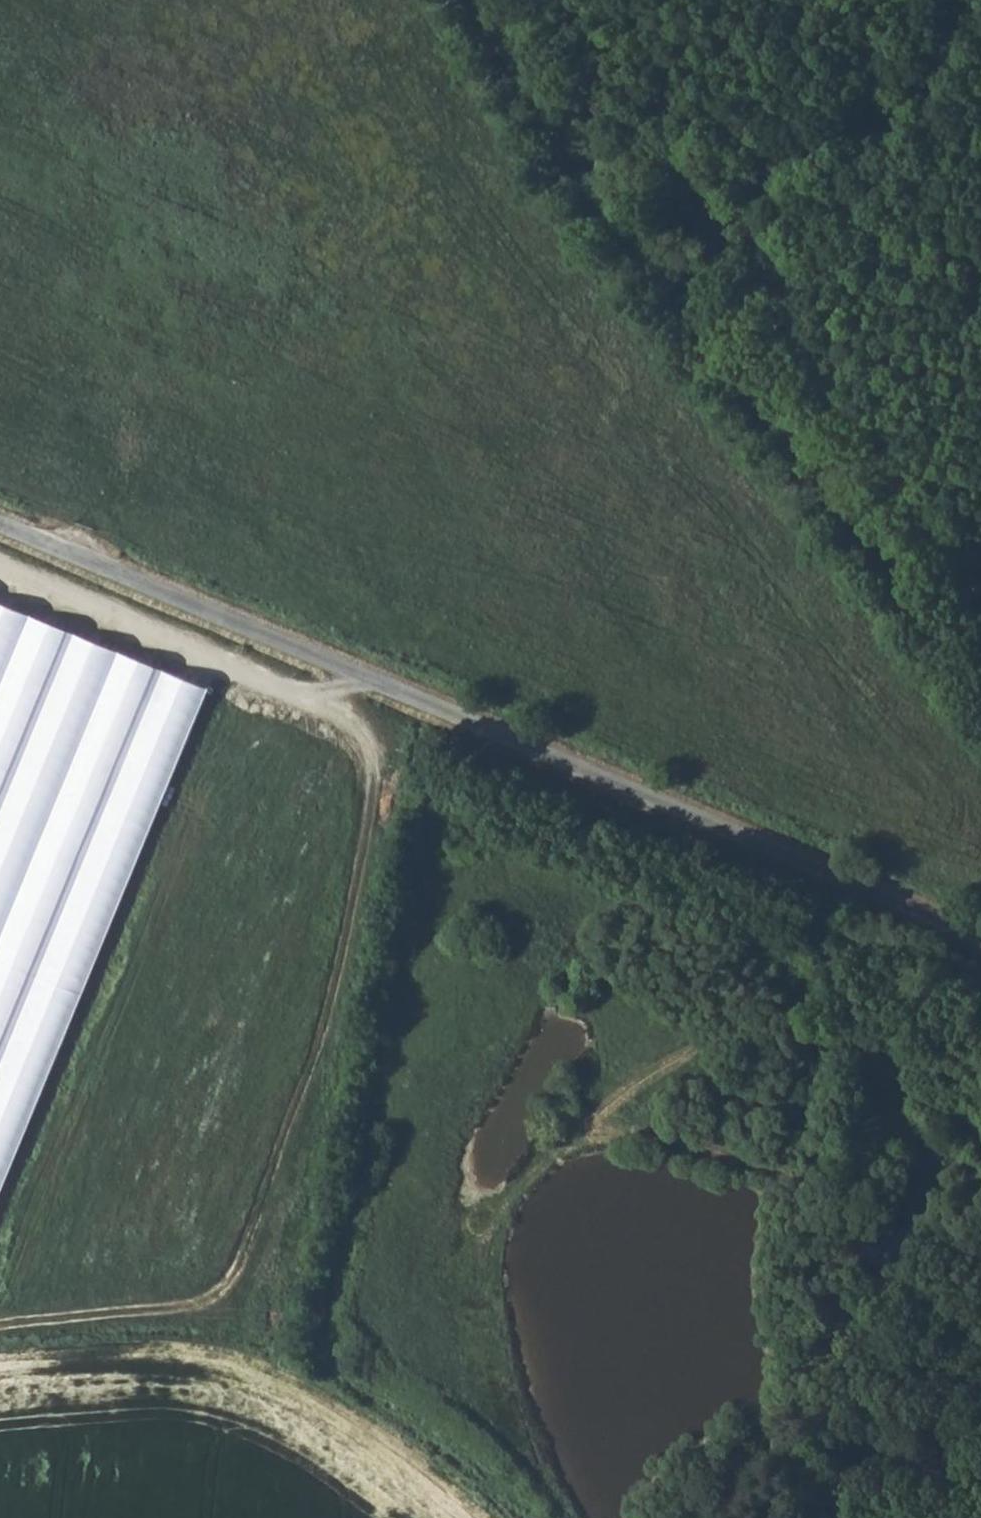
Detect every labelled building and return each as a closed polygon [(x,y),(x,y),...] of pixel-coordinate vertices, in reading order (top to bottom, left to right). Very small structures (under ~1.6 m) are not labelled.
[(96,532),(112,539),(114,533),(98,527),(96,532)] [(0,560),(0,1151),(25,1161),(218,640),(0,560)]
